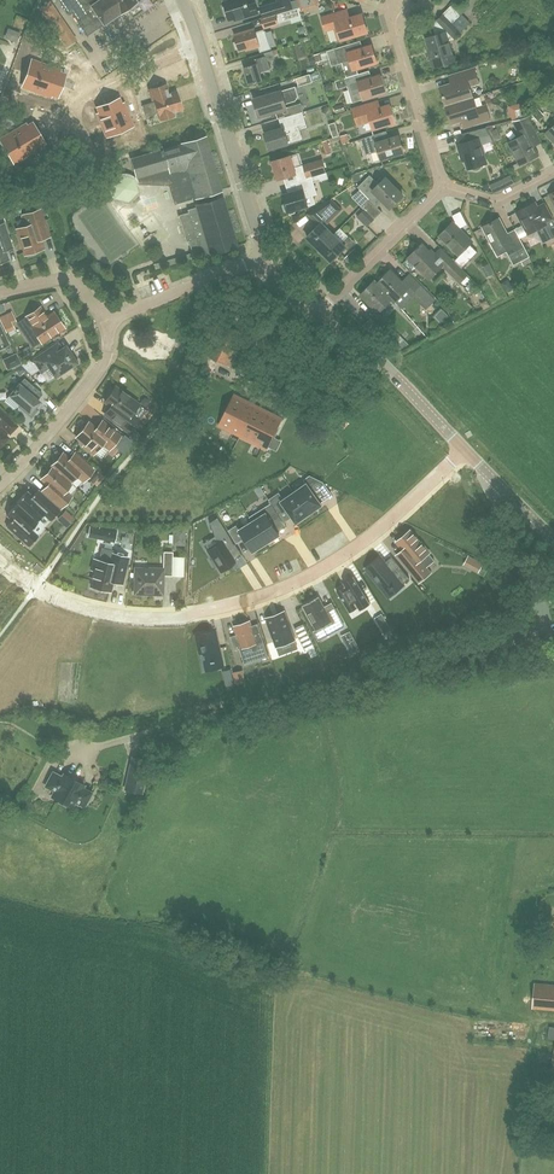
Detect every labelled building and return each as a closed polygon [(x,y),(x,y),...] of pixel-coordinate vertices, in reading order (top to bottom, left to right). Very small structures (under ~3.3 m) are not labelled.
[(69,15),(72,13),(87,36),(104,24),(104,25),(137,2),(136,0),(59,0),(69,15)] [(226,16),(229,15),(230,20),(241,16),(242,18),(258,13),(256,4),(249,6),(247,0),(231,0),(224,2),(226,7),(224,7),(226,16)] [(275,15),(289,11),(292,9),(289,0),(278,0),(279,2),(261,8),(262,12),(264,18),(275,15)] [(317,0),(298,0),(300,7),(301,7),(302,11),(318,6),(317,0)] [(461,15),(462,14),(466,11),(456,1),(451,6),(461,15)] [(67,46),(75,40),(49,2),(41,7),(67,46)] [(349,19),(346,11),(324,18),(327,30),(339,27),(343,39),(367,32),(361,15),(349,19)] [(278,24),(275,15),(264,18),(261,19),(264,29),(278,25),(278,24)] [(445,33),(426,39),(432,55),(430,56),(434,68),(454,62),(447,41),(454,39),(460,33),(443,15),(437,22),(447,31),(445,33)] [(21,33),(11,29),(7,39),(17,43),(21,33)] [(235,35),(237,42),(234,43),(236,49),(239,49),(239,50),(247,48),(247,49),(257,46),(260,54),(272,50),(266,33),(263,31),(256,33),(255,29),(235,35)] [(352,60),(355,69),(375,63),(370,46),(351,52),(349,45),(327,51),(332,66),(352,60)] [(270,69),(268,61),(275,58),(273,50),(264,53),(265,56),(256,59),(257,64),(244,67),(249,85),(262,81),(259,73),(270,69)] [(32,60),(27,73),(61,85),(65,75),(59,72),(60,70),(55,68),(32,60)] [(446,106),(473,97),(469,86),(478,83),(474,69),(458,74),(461,81),(440,87),(446,106)] [(57,96),(61,85),(27,73),(23,86),(45,94),(51,96),(51,94),(57,96)] [(310,73),(296,78),(298,86),(312,81),(310,73)] [(361,81),(359,74),(348,77),(350,85),(353,85),(355,91),(362,89),(364,99),(386,92),(381,75),(361,81)] [(335,80),(326,83),(329,90),(337,88),(335,80)] [(154,99),(154,101),(142,105),(146,116),(158,112),(160,120),(174,115),(173,112),(181,109),(176,91),(169,93),(166,84),(149,89),(152,99),(154,99)] [(254,99),(257,109),(255,109),(257,117),(259,116),(259,117),(276,112),(278,118),(285,116),(283,110),(287,108),(286,103),(296,100),(298,96),(295,86),(281,90),(254,99)] [(472,117),(474,125),(490,120),(486,105),(476,108),(473,97),(446,106),(451,123),(472,117)] [(118,99),(108,103),(119,131),(132,126),(125,109),(123,104),(121,105),(118,99)] [(380,108),(378,101),(353,109),(358,125),(370,121),(373,129),(395,122),(390,105),(380,108)] [(524,102),(520,103),(509,106),(510,109),(513,121),(528,117),(524,102)] [(119,131),(108,103),(97,108),(100,113),(97,114),(99,119),(107,136),(119,131)] [(543,116),(538,110),(532,115),(538,121),(543,116)] [(286,134),(287,134),(308,127),(303,112),(289,116),(292,125),(265,133),(270,150),(289,144),(286,134)] [(541,143),(536,133),(533,127),(530,122),(528,117),(513,121),(521,137),(510,142),(509,141),(521,165),(538,156),(534,147),(541,143)] [(546,133),(550,138),(552,137),(553,139),(553,118),(548,124),(552,128),(546,133)] [(340,136),(335,122),(329,124),(333,138),(340,136)] [(25,124),(21,127),(0,140),(7,151),(38,133),(32,123),(27,126),(25,124)] [(494,130),(489,133),(490,136),(493,141),(493,142),(497,148),(504,144),(501,138),(496,129),(494,130)] [(481,145),(476,130),(464,133),(464,134),(468,133),(470,141),(458,144),(461,154),(463,153),(468,169),(471,168),(474,170),(476,171),(479,170),(481,168),(482,165),(486,164),(481,145)] [(44,143),(38,133),(7,151),(14,163),(35,151),(40,148),(39,146),(44,143)] [(377,143),(374,135),(361,139),(366,155),(378,151),(381,159),(404,152),(399,136),(377,143)] [(121,174),(112,185),(116,199),(130,202),(139,192),(137,183),(170,185),(175,203),(220,190),(205,137),(132,159),(137,177),(135,178),(121,174)] [(298,174),(300,180),(312,177),(327,173),(322,159),(308,163),(308,164),(293,168),(290,156),(272,161),(278,180),(298,174)] [(369,199),(369,200),(376,194),(383,202),(390,208),(403,195),(386,179),(380,185),(370,175),(370,176),(358,187),(358,188),(360,190),(369,199)] [(504,179),(508,187),(515,183),(511,175),(504,179)] [(312,177),(300,180),(300,181),(298,182),(300,190),(283,195),(285,204),(283,205),(282,206),(284,212),(286,213),(288,212),(288,213),(308,206),(306,198),(317,195),(312,177)] [(41,205),(38,196),(29,199),(32,208),(41,205)] [(211,253),(236,245),(222,197),(197,204),(198,206),(188,209),(188,212),(178,215),(186,241),(189,241),(194,258),(210,252),(211,253)] [(321,223),(307,237),(319,249),(334,234),(326,226),(342,210),(331,199),(310,213),(321,223)] [(361,207),(364,210),(357,217),(367,227),(381,212),(369,200),(369,199),(363,206),(361,207)] [(550,213),(542,218),(535,203),(510,216),(510,217),(518,213),(529,234),(536,230),(543,243),(553,238),(553,220),(550,213)] [(40,209),(24,214),(28,225),(17,229),(26,254),(28,253),(29,255),(34,253),(35,251),(43,248),(40,239),(49,236),(40,209)] [(508,255),(509,255),(514,265),(524,260),(527,265),(532,261),(525,247),(524,247),(515,230),(507,233),(500,218),(483,227),(494,249),(503,244),(508,255)] [(9,260),(7,253),(6,250),(13,248),(9,238),(4,222),(0,223),(0,263),(9,260)] [(440,236),(440,237),(458,255),(461,252),(469,261),(478,252),(474,248),(470,244),(472,241),(453,223),(440,236)] [(343,243),(334,234),(319,249),(332,262),(345,248),(348,250),(355,243),(349,237),(343,243)] [(443,266),(447,270),(455,262),(441,248),(433,256),(422,244),(408,258),(429,279),(443,266)] [(345,257),(350,262),(359,254),(354,249),(345,257)] [(468,275),(455,262),(447,270),(460,283),(468,275)] [(494,274),(489,264),(482,267),(487,278),(494,274)] [(426,289),(425,290),(410,274),(402,282),(391,270),(377,284),(392,299),(394,301),(407,288),(417,298),(416,299),(426,309),(436,300),(426,289)] [(501,283),(507,293),(514,288),(508,279),(501,283)] [(392,299),(377,284),(374,281),(361,295),(373,307),(365,314),(380,329),(388,321),(379,311),(392,299)] [(41,306),(27,316),(33,326),(32,327),(42,342),(64,327),(54,312),(46,318),(44,315),(45,314),(41,306)] [(434,315),(441,323),(449,315),(442,308),(434,315)] [(12,313),(0,319),(5,329),(13,326),(11,323),(16,320),(12,313)] [(40,341),(23,316),(14,322),(32,347),(40,341)] [(231,367),(247,334),(213,317),(205,334),(213,338),(205,354),(231,367)] [(0,325),(0,349),(9,344),(0,325)] [(404,341),(389,325),(383,331),(398,347),(404,341)] [(40,369),(40,370),(48,365),(55,376),(69,367),(71,368),(77,364),(78,361),(74,356),(72,356),(66,346),(62,349),(58,343),(50,348),(33,359),(31,361),(30,359),(22,364),(32,375),(40,369)] [(16,353),(2,359),(7,370),(11,368),(12,370),(20,365),(20,364),(21,363),(16,353)] [(15,370),(20,375),(26,370),(21,365),(15,370)] [(24,378),(15,389),(10,395),(30,413),(40,401),(28,391),(33,385),(24,378)] [(132,413),(139,404),(116,387),(114,389),(112,388),(110,389),(105,395),(105,398),(107,399),(105,401),(111,406),(105,414),(129,432),(139,418),(132,413)] [(245,400),(235,395),(220,425),(267,449),(273,437),(276,437),(279,430),(277,427),(282,419),(271,413),(270,415),(265,412),(265,411),(249,402),(248,404),(245,402),(245,400)] [(313,420),(318,415),(309,406),(304,411),(313,420)] [(0,426),(1,426),(2,425),(10,433),(17,426),(0,410),(0,426)] [(102,421),(96,428),(89,422),(76,437),(85,445),(84,446),(91,452),(93,451),(95,452),(102,444),(109,449),(120,436),(102,421)] [(8,437),(0,430),(0,446),(8,437)] [(133,443),(141,435),(140,434),(136,431),(136,430),(128,438),(133,442),(133,443)] [(52,466),(71,484),(72,483),(71,482),(77,475),(84,481),(94,470),(75,453),(69,459),(63,453),(61,454),(60,453),(54,459),(55,461),(51,465),(52,466)] [(71,484),(52,466),(49,470),(47,469),(41,475),(43,477),(42,478),(48,484),(43,490),(62,507),(72,497),(65,491),(71,484)] [(306,484),(294,493),(309,514),(322,505),(321,504),(315,495),(326,487),(324,483),(323,482),(320,480),(310,476),(304,480),(306,484)] [(454,481),(443,489),(446,494),(457,486),(454,481)] [(37,521),(43,514),(50,521),(60,510),(39,490),(33,497),(27,491),(16,502),(17,503),(37,521)] [(279,493),(269,500),(271,503),(279,514),(286,508),(293,518),(296,523),(309,514),(294,493),(284,500),(279,493)] [(12,520),(6,526),(29,547),(38,536),(31,529),(38,522),(37,521),(17,503),(7,515),(12,520)] [(263,509),(250,517),(253,522),(266,543),(279,535),(271,522),(280,516),(279,514),(271,503),(263,509)] [(65,509),(62,512),(72,521),(74,519),(75,518),(74,518),(65,509)] [(62,512),(59,516),(68,525),(72,521),(62,512)] [(235,546),(217,517),(209,522),(211,528),(214,536),(218,543),(207,550),(212,559),(210,560),(215,567),(217,566),(221,572),(231,565),(229,562),(234,559),(228,550),(235,546)] [(237,525),(228,531),(237,544),(245,539),(253,552),(266,543),(253,522),(240,530),(237,525)] [(98,530),(89,528),(86,539),(114,544),(117,530),(99,526),(98,530)] [(173,527),(172,545),(184,545),(185,527),(173,527)] [(410,531),(397,542),(403,550),(408,555),(401,561),(419,582),(430,573),(426,568),(420,560),(428,553),(429,553),(422,543),(421,542),(420,543),(410,531)] [(95,570),(91,586),(92,587),(94,589),(101,591),(103,589),(110,591),(112,582),(121,584),(124,572),(128,557),(115,554),(116,551),(101,547),(98,561),(94,560),(92,570),(95,570)] [(135,568),(134,594),(145,595),(147,595),(147,593),(152,594),(152,595),(163,595),(163,576),(172,576),(173,552),(163,552),(163,569),(135,568)] [(381,558),(366,570),(384,593),(399,581),(402,585),(402,584),(409,579),(400,567),(393,572),(381,558)] [(477,561),(473,568),(479,572),(483,564),(477,561)] [(345,587),(336,592),(346,608),(355,603),(358,608),(359,609),(369,603),(353,577),(343,583),(345,587)] [(319,597),(303,606),(317,631),(323,627),(328,636),(345,627),(334,608),(327,612),(324,608),(319,597)] [(285,612),(266,619),(276,646),(294,640),(285,612)] [(380,627),(387,623),(382,614),(375,618),(380,627)] [(237,635),(230,637),(235,650),(240,649),(252,645),(260,660),(269,657),(258,624),(251,626),(249,622),(235,626),(237,635)] [(304,625),(295,629),(306,651),(314,647),(304,625)] [(216,631),(198,634),(204,663),(222,659),(216,631)] [(346,645),(351,642),(350,639),(353,638),(350,632),(342,636),(346,645)] [(479,657),(482,667),(504,660),(501,651),(479,657)] [(244,683),(241,671),(234,672),(236,684),(244,683)] [(154,740),(152,747),(162,749),(164,742),(154,740)] [(149,761),(132,757),(125,789),(141,793),(149,761)] [(84,784),(64,774),(62,777),(53,772),(45,786),(55,791),(52,796),(72,807),(75,802),(84,806),(91,793),(82,788),(84,784)] [(19,802),(24,811),(31,807),(26,798),(19,802)] [(535,984),(533,1008),(553,1010),(553,986),(535,984)]
